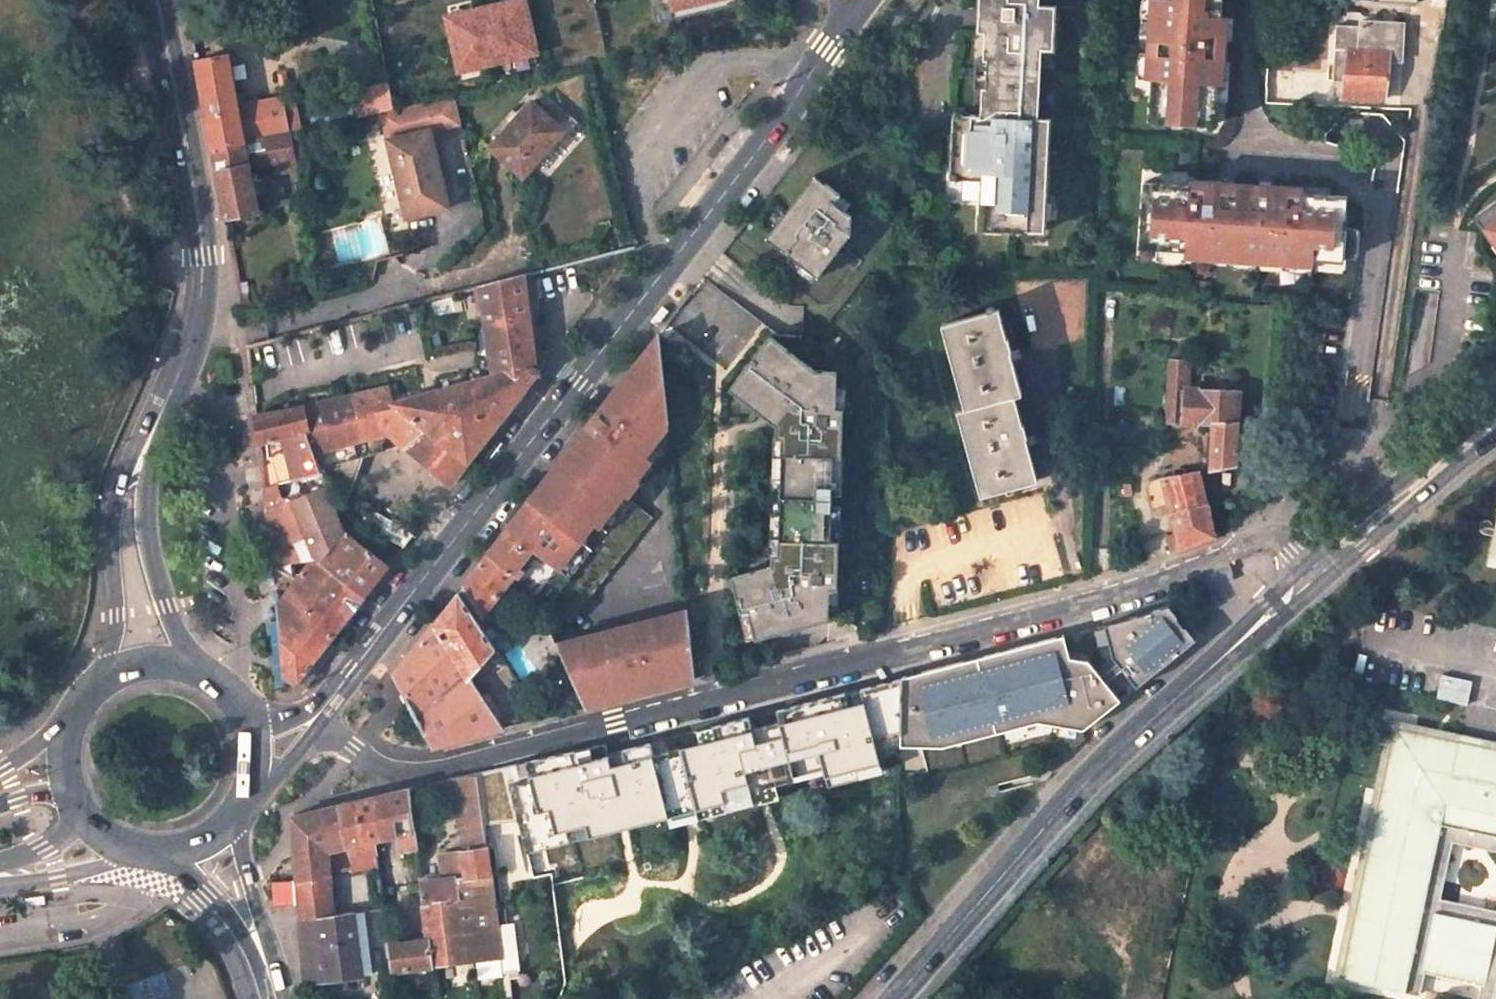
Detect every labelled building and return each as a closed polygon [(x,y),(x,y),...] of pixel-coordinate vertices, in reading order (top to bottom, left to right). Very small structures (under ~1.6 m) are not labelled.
[(460,77),(548,60),(536,0),(521,0),(448,14),(460,77)] [(974,28),(981,28),(980,56),(973,55),(972,85),(979,85),(977,112),(964,112),(963,126),(951,125),(948,172),(957,172),(957,175),(978,176),(977,211),(980,211),(980,224),(1041,227),(1046,114),(1035,114),(1039,44),(1050,45),(1052,2),(1036,1),(1036,0),(976,0),(974,28)] [(1156,14),(1150,14),(1147,81),(1153,81),(1151,124),(1216,127),(1218,84),(1224,85),(1227,17),(1221,17),(1221,0),(1156,0),(1156,14)] [(1398,59),(1401,24),(1361,20),(1360,24),(1338,22),(1336,47),(1346,47),(1343,96),(1382,99),(1385,58),(1398,59)] [(237,106),(227,54),(196,60),(213,148),(244,141),(237,106)] [(1291,103),(1292,70),(1265,68),(1263,102),(1291,103)] [(276,81),(279,85),(281,85),(283,85),(284,84),(287,81),(286,77),(283,74),(278,75),(276,77),(276,81)] [(386,138),(401,217),(404,216),(447,208),(431,129),(460,122),(454,93),(397,106),(403,134),(386,138)] [(261,101),(269,135),(289,131),(281,96),(261,101)] [(531,100),(496,137),(488,146),(520,176),(564,130),(531,100)] [(237,106),(244,141),(261,137),(269,135),(261,101),(237,106)] [(379,110),(386,138),(403,134),(397,106),(379,110)] [(266,159),(294,153),(289,131),(269,135),(261,137),(266,159)] [(248,163),(266,159),(261,137),(244,141),(248,163)] [(226,218),(258,211),(244,141),(213,148),(226,218)] [(817,278),(849,235),(850,215),(833,202),(839,195),(813,175),(765,238),(790,257),(816,277),(817,278)] [(1191,184),(1145,180),(1140,245),(1185,248),(1185,254),(1227,258),(1228,252),(1256,255),(1255,261),(1312,265),(1313,259),(1343,262),(1349,197),(1304,193),(1305,187),(1273,185),(1272,191),(1223,186),(1224,181),(1192,178),(1191,184)] [(1477,215),(1495,240),(1495,202),(1477,215)] [(812,282),(816,277),(790,257),(787,262),(812,282)] [(404,448),(452,486),(470,464),(540,376),(531,367),(526,316),(527,315),(523,275),(485,285),(494,376),(393,403),(388,387),(301,408),(255,414),(258,441),(306,428),(319,470),(404,448)] [(999,309),(943,324),(966,407),(959,409),(981,494),(1037,480),(1015,395),(1022,393),(999,309)] [(660,357),(657,336),(639,360),(660,357)] [(832,541),(834,457),(841,457),(843,409),(835,409),(836,372),(815,371),(770,336),(744,370),(754,377),(739,397),(760,413),(762,411),(778,412),(777,426),(776,479),(782,480),(781,515),(775,515),(773,567),(773,584),(760,583),(758,571),(734,578),(743,611),(750,609),(758,638),(830,619),(830,588),(838,589),(839,541),(832,541)] [(583,431),(527,502),(553,523),(554,522),(574,537),(590,517),(600,525),(627,490),(624,487),(635,473),(632,471),(668,425),(660,357),(639,360),(605,403),(607,405),(585,432),(583,431)] [(1188,361),(1166,360),(1162,422),(1213,424),(1211,469),(1235,465),(1240,390),(1187,389),(1188,361)] [(777,426),(778,412),(762,411),(760,413),(777,426)] [(263,486),(319,470),(306,428),(264,439),(269,455),(260,457),(263,486)] [(1170,513),(1204,504),(1198,471),(1149,480),(1145,487),(1151,510),(1168,504),(1170,513)] [(1118,486),(1121,495),(1128,494),(1126,485),(1118,486)] [(323,486),(283,502),(282,498),(265,504),(271,563),(315,557),(320,561),(342,532),(323,486)] [(506,530),(532,549),(553,523),(527,502),(506,530)] [(1194,544),(1213,537),(1204,504),(1170,513),(1175,534),(1179,549),(1194,544)] [(372,511),(365,525),(402,548),(413,534),(372,511)] [(358,526),(351,519),(342,532),(320,561),(365,596),(387,567),(352,538),(358,526)] [(574,537),(554,522),(553,523),(532,549),(534,550),(558,568),(579,542),(574,537)] [(513,575),(534,550),(532,549),(506,530),(487,554),(513,575)] [(1175,534),(1165,537),(1170,553),(1179,549),(1175,534)] [(462,586),(481,616),(506,585),(513,575),(487,554),(462,586)] [(320,561),(315,557),(296,580),(348,617),(365,596),(320,561)] [(773,584),(773,567),(758,571),(760,583),(773,584)] [(296,580),(276,605),(283,676),(298,680),(348,617),(296,580)] [(482,631),(513,590),(506,585),(481,616),(462,586),(456,593),(482,631)] [(503,728),(471,678),(493,649),(482,631),(456,593),(389,679),(430,747),(503,728)] [(529,602),(524,609),(531,614),(536,608),(529,602)] [(1195,640),(1168,607),(1114,625),(1103,628),(1111,660),(1136,689),(1195,640)] [(592,641),(557,650),(582,707),(608,701),(696,678),(688,608),(641,621),(643,628),(613,635),(612,631),(590,637),(592,641)] [(902,680),(900,745),(943,746),(1038,721),(1087,729),(1120,702),(1089,663),(1070,660),(1064,638),(972,662),(902,680)] [(505,665),(498,669),(513,693),(520,688),(505,665)] [(605,745),(479,774),(485,825),(518,822),(527,854),(829,773),(832,785),(899,768),(901,680),(778,711),(781,721),(756,727),(753,717),(608,754),(605,745)] [(1451,778),(1459,744),(1395,730),(1342,982),(1418,998),(1423,973),(1425,967),(1485,979),(1483,986),(1481,998),(1495,998),(1495,788),(1451,778)] [(1459,744),(1451,778),(1495,788),(1495,751),(1459,744)] [(477,775),(460,778),(466,832),(485,829),(482,806),(479,784),(477,775)] [(391,838),(395,837),(399,856),(406,855),(417,853),(415,832),(414,816),(412,790),(371,800),(339,807),(346,849),(348,863),(367,859),(365,844),(391,838)] [(299,907),(332,903),(330,876),(328,853),(346,849),(339,807),(292,819),(299,907)] [(426,829),(424,814),(414,816),(415,832),(426,829)] [(463,854),(487,849),(485,829),(466,832),(460,833),(463,852),(463,854)] [(330,876),(349,873),(348,863),(346,849),(328,853),(330,876)] [(487,850),(487,849),(463,854),(461,854),(464,879),(459,880),(462,902),(471,964),(501,960),(489,862),(487,850)] [(462,902),(459,880),(464,879),(461,854),(463,854),(463,852),(441,856),(444,880),(420,884),(423,907),(462,902)] [(399,856),(400,864),(408,862),(406,855),(399,856)] [(423,907),(426,942),(388,946),(393,975),(471,964),(462,902),(423,907)] [(333,918),(332,903),(299,907),(301,922),(333,918)] [(362,977),(370,976),(362,914),(355,915),(362,977)] [(306,985),(362,977),(355,915),(333,918),(301,922),(306,985)] [(471,964),(472,973),(488,971),(489,980),(503,979),(501,960),(471,964)] [(1485,979),(1425,967),(1423,973),(1483,986),(1485,979)] [(489,980),(491,996),(505,994),(503,979),(489,980)]
